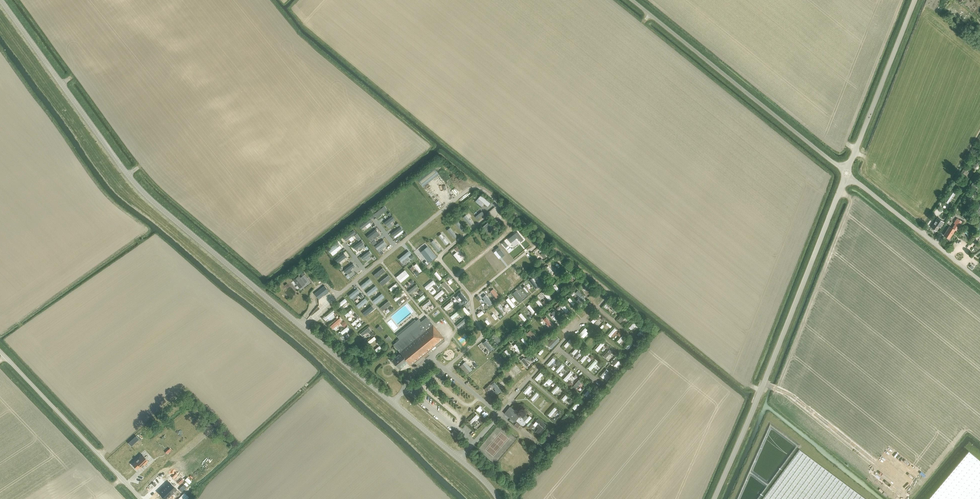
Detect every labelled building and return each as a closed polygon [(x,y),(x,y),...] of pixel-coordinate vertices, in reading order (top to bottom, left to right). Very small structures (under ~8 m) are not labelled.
[(433,167),(417,179),(423,186),(439,174),(433,167)] [(963,169),(959,175),(965,178),(969,172),(963,169)] [(438,198),(441,195),(436,189),(430,195),(438,205),(441,202),(438,198)] [(949,194),(944,201),(948,203),(955,192),(951,190),(951,191),(949,194)] [(470,225),(474,222),(466,214),(463,217),(470,225)] [(943,225),(944,224),(943,223),(944,222),(937,218),(931,227),(936,231),(939,227),(940,227),(942,224),(943,225)] [(949,226),(945,233),(944,235),(949,239),(955,230),(956,230),(962,221),(957,218),(954,223),(955,224),(952,228),(949,226)] [(486,230),(494,222),(492,219),(484,228),(486,230)] [(456,223),(462,232),(466,229),(459,220),(456,223)] [(454,238),(458,236),(451,227),(448,229),(454,238)] [(442,233),(439,235),(446,245),(449,243),(442,233)] [(514,239),(519,246),(522,244),(517,237),(514,239)] [(436,238),(431,241),(438,252),(443,249),(436,238)] [(469,242),(475,250),(478,247),(472,240),(469,242)] [(423,248),(426,253),(430,250),(429,249),(431,247),(428,244),(423,248)] [(545,258),(549,254),(544,248),(539,252),(545,258)] [(502,249),(499,251),(505,259),(508,257),(502,249)] [(399,258),(402,261),(412,254),(409,250),(399,258)] [(466,257),(463,253),(460,256),(457,252),(454,254),(460,261),(466,257)] [(489,271),(492,269),(486,262),(483,264),(489,271)] [(383,267),(374,274),(377,278),(386,270),(383,267)] [(398,277),(405,271),(403,268),(396,274),(398,277)] [(440,280),(443,278),(437,271),(434,273),(440,280)] [(383,285),(392,277),(389,274),(380,282),(383,285)] [(506,277),(512,285),(515,282),(509,275),(506,277)] [(299,276),(294,280),(300,288),(305,284),(303,281),(305,280),(303,276),(300,278),(299,276)] [(404,284),(411,279),(409,276),(402,281),(404,284)] [(364,288),(373,281),(370,277),(361,285),(364,288)] [(530,280),(536,288),(539,286),(533,278),(530,280)] [(441,283),(450,292),(453,289),(445,280),(441,283)] [(417,284),(408,290),(411,294),(419,287),(417,284)] [(370,296),(379,288),(376,285),(367,292),(370,296)] [(314,294),(319,299),(329,291),(325,286),(314,294)] [(349,295),(352,298),(360,291),(357,288),(349,295)] [(497,298),(500,295),(494,288),(491,290),(497,298)] [(439,301),(446,293),(442,289),(434,296),(439,301)] [(549,300),(552,298),(546,289),(543,292),(549,300)] [(516,290),(513,293),(521,301),(524,297),(516,290)] [(580,297),(576,300),(579,304),(586,298),(578,290),(576,292),(580,297)] [(396,301),(404,294),(402,291),(394,298),(396,301)] [(376,304),(385,296),(382,292),(373,300),(376,304)] [(486,294),(483,297),(490,306),(494,303),(486,294)] [(357,304),(360,308),(368,300),(365,297),(357,304)] [(509,297),(506,299),(512,307),(515,305),(509,297)] [(383,310),(392,303),(389,300),(380,307),(383,310)] [(451,301),(444,307),(446,309),(453,303),(451,301)] [(618,312),(620,308),(611,302),(608,305),(618,312)] [(564,303),(561,305),(566,312),(569,310),(564,303)] [(533,313),(536,311),(530,304),(527,306),(533,313)] [(366,315),(375,308),(372,305),(363,312),(366,315)] [(554,309),(550,312),(557,321),(561,318),(554,309)] [(459,310),(451,316),(453,319),(461,312),(459,310)] [(624,312),(618,319),(621,322),(627,315),(624,312)] [(485,319),(490,325),(493,321),(488,316),(485,319)] [(544,318),(550,327),(553,325),(547,316),(544,318)] [(341,322),(341,323),(343,321),(340,317),(331,326),(334,329),(341,322)] [(392,360),(399,369),(408,362),(411,365),(439,342),(434,336),(439,331),(433,325),(427,317),(421,322),(418,319),(416,321),(417,322),(398,337),(400,339),(398,341),(398,342),(394,345),(400,352),(401,353),(392,360)] [(459,327),(467,320),(465,317),(457,325),(459,327)] [(629,327),(631,329),(637,322),(635,320),(629,327)] [(339,333),(342,337),(349,331),(350,333),(353,331),(348,325),(339,333)] [(501,329),(507,335),(510,332),(504,326),(501,329)] [(367,327),(360,333),(363,336),(370,330),(367,327)] [(589,332),(585,327),(579,333),(584,338),(589,332)] [(615,327),(608,334),(611,336),(617,329),(615,327)] [(531,329),(527,333),(534,339),(538,336),(531,329)] [(547,343),(550,346),(558,337),(555,334),(547,343)] [(457,337),(463,345),(466,343),(460,335),(457,337)] [(598,351),(605,344),(602,341),(595,349),(598,351)] [(575,354),(580,348),(578,346),(572,352),(575,354)] [(609,348),(604,356),(607,358),(612,350),(609,348)] [(619,359),(622,361),(623,359),(618,354),(611,363),(614,365),(619,359)] [(499,355),(496,357),(502,365),(505,363),(499,355)] [(521,362),(529,364),(532,356),(528,355),(527,358),(523,357),(521,362)] [(595,359),(588,367),(591,370),(599,362),(595,359)] [(463,363),(460,366),(467,374),(470,371),(463,363)] [(556,370),(559,372),(565,365),(562,363),(556,370)] [(606,379),(612,372),(607,368),(601,375),(606,379)] [(538,381),(545,372),(542,370),(535,378),(538,381)] [(566,381),(573,373),(570,371),(563,378),(566,381)] [(554,380),(550,377),(544,383),(548,387),(554,380)] [(573,386),(577,390),(584,383),(580,378),(573,386)] [(491,385),(497,393),(502,390),(495,381),(491,385)] [(530,384),(523,391),(526,393),(532,387),(530,384)] [(554,393),(561,386),(559,384),(552,391),(554,393)] [(535,402),(541,395),(537,392),(531,398),(535,402)] [(539,406),(543,409),(548,401),(544,398),(539,406)] [(579,400),(573,407),(575,409),(581,402),(579,400)] [(548,414),(551,416),(557,409),(555,406),(548,414)] [(505,413),(515,421),(520,415),(510,407),(505,413)] [(527,413),(523,418),(528,422),(532,418),(527,413)] [(569,413),(561,421),(567,426),(574,418),(569,413)] [(538,427),(536,431),(540,434),(547,424),(538,418),(534,424),(538,427)] [(550,442),(555,437),(550,433),(545,437),(550,442)] [(136,436),(128,443),(131,446),(139,439),(136,436)] [(799,449),(762,498),(866,498),(799,449)] [(969,451),(928,498),(979,498),(979,461),(969,451)] [(142,455),(132,465),(137,469),(140,466),(141,468),(148,461),(142,455)] [(156,495),(160,498),(166,498),(173,492),(167,485),(156,495)]
